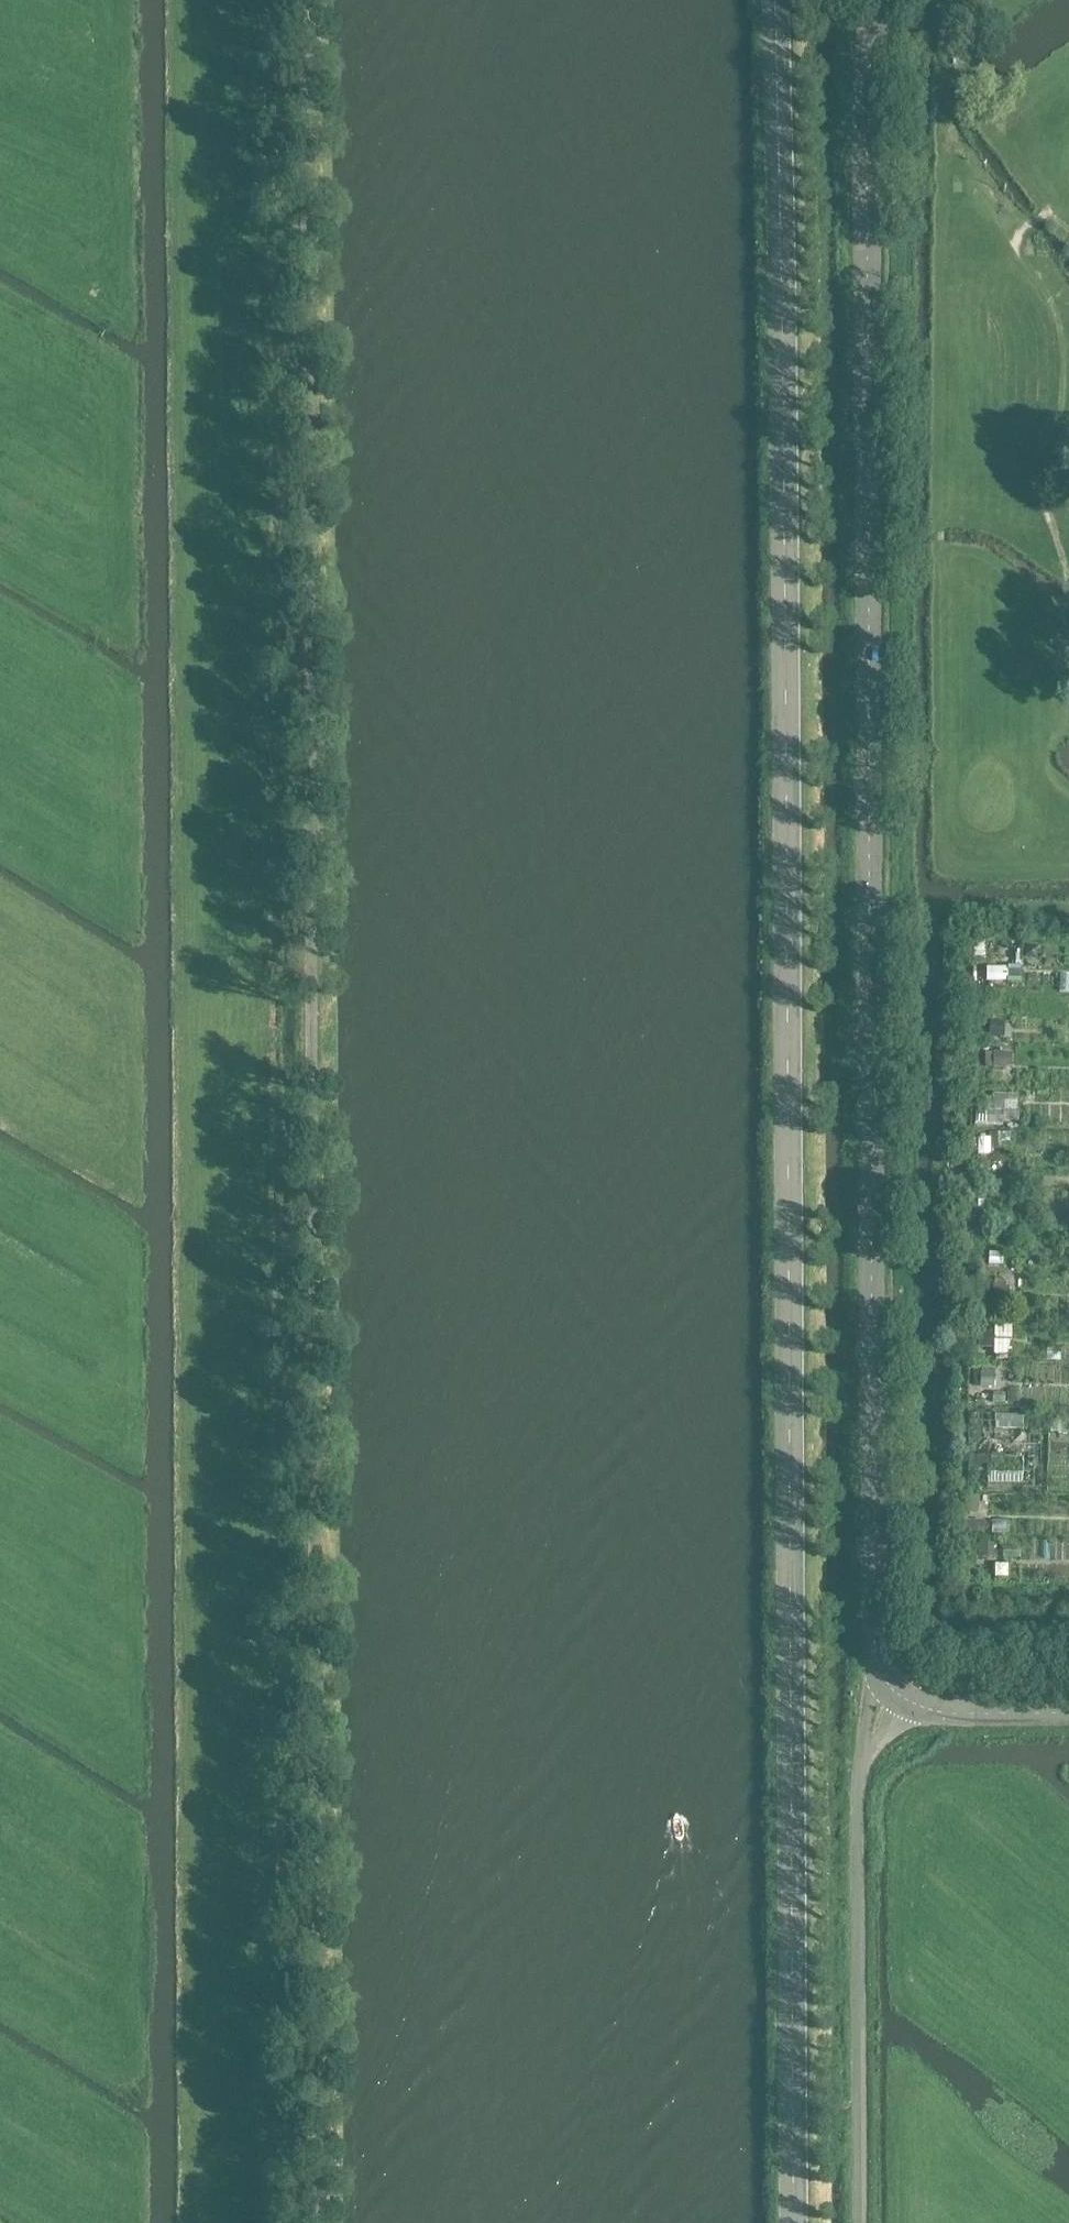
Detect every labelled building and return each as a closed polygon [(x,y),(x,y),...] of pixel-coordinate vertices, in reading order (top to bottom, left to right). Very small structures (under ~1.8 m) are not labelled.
[(986,981),(1023,979),(1023,964),(986,965),(986,981)] [(1014,1066),(1013,1049),(987,1049),(988,1067),(1014,1066)] [(993,1111),(1013,1110),(1012,1092),(992,1093),(993,1111)] [(995,1351),(995,1324),(980,1325),(981,1351),(995,1351)] [(1014,1327),(997,1327),(996,1353),(1013,1353),(1014,1327)] [(982,1368),(982,1385),(996,1385),(997,1368),(982,1368)] [(997,1426),(1025,1428),(1026,1416),(998,1414),(997,1426)]
